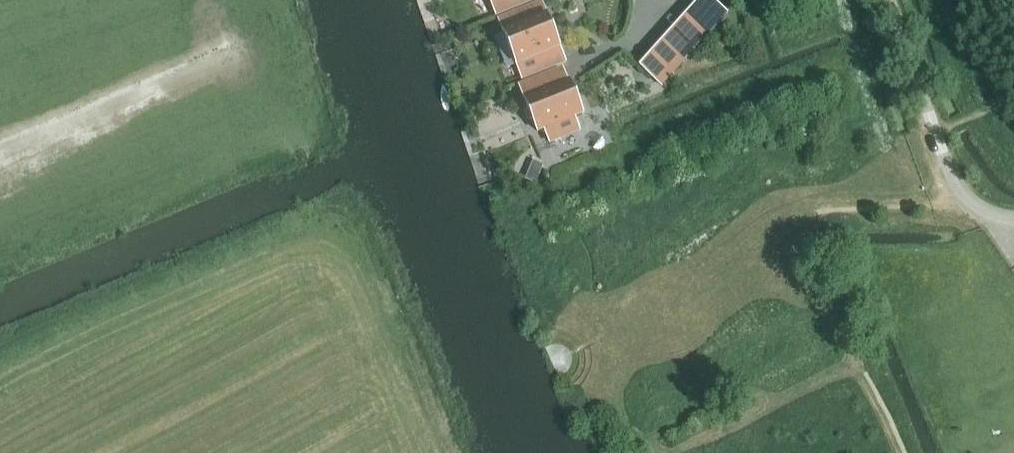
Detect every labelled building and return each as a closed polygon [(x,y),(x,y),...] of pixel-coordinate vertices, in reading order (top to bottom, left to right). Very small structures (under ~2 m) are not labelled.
[(507,10),(532,0),(503,0),(507,10)] [(716,26),(727,14),(712,0),(705,0),(697,9),(716,26)] [(542,4),(499,21),(521,79),(565,62),(542,4)] [(716,26),(697,9),(686,21),(705,38),(716,26)] [(705,38),(686,21),(676,33),(694,50),(705,38)] [(694,50),(676,33),(665,45),(684,62),(694,50)] [(654,57),(673,74),(684,62),(665,45),(654,57)] [(673,74),(654,57),(643,70),(662,87),(673,74)] [(579,130),(574,117),(583,113),(571,83),(568,84),(563,70),(556,73),(519,87),(537,132),(544,129),(549,142),(579,130)]
